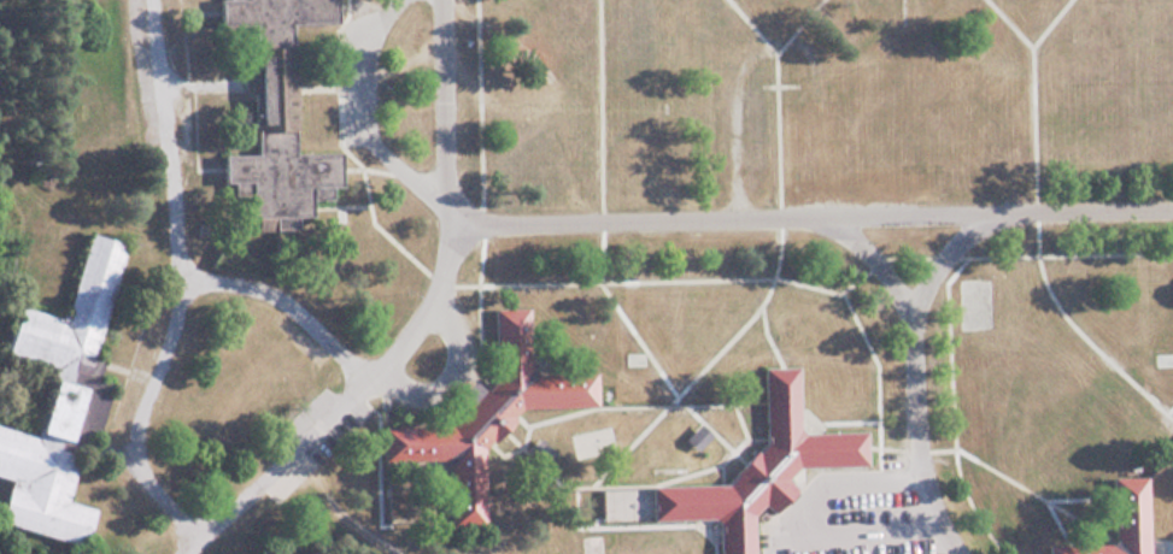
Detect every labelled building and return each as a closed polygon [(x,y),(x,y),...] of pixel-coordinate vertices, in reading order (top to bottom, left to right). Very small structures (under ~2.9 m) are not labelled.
[(339,24),(339,0),(215,0),(214,0),(214,25),(249,26),(249,154),(217,154),(216,184),(243,184),(243,219),(259,219),(262,225),(285,228),(281,218),(287,219),(336,195),(337,153),(290,153),(291,23),(339,24)] [(84,232),(61,317),(15,305),(2,353),(47,365),(29,434),(0,426),(0,477),(5,478),(0,496),(0,524),(78,544),(87,508),(68,502),(100,381),(86,377),(122,242),(84,232)] [(446,459),(448,525),(481,524),(480,466),(517,437),(514,433),(513,415),(523,407),(593,406),(592,372),(532,373),(528,367),(526,308),(491,308),(493,379),(480,389),(473,380),(452,396),(452,403),(460,414),(445,425),(380,427),(381,460),(446,459)] [(794,368),(760,368),(760,446),(713,485),(647,485),(647,519),(713,519),(713,553),(746,553),(746,517),(754,510),(772,510),(790,494),(790,474),(799,467),(861,467),(861,432),(794,432),(794,368)] [(608,428),(576,434),(579,455),(612,449),(608,428)] [(1042,545),(1043,553),(1143,553),(1141,477),(1107,478),(1109,543),(1042,545)]
